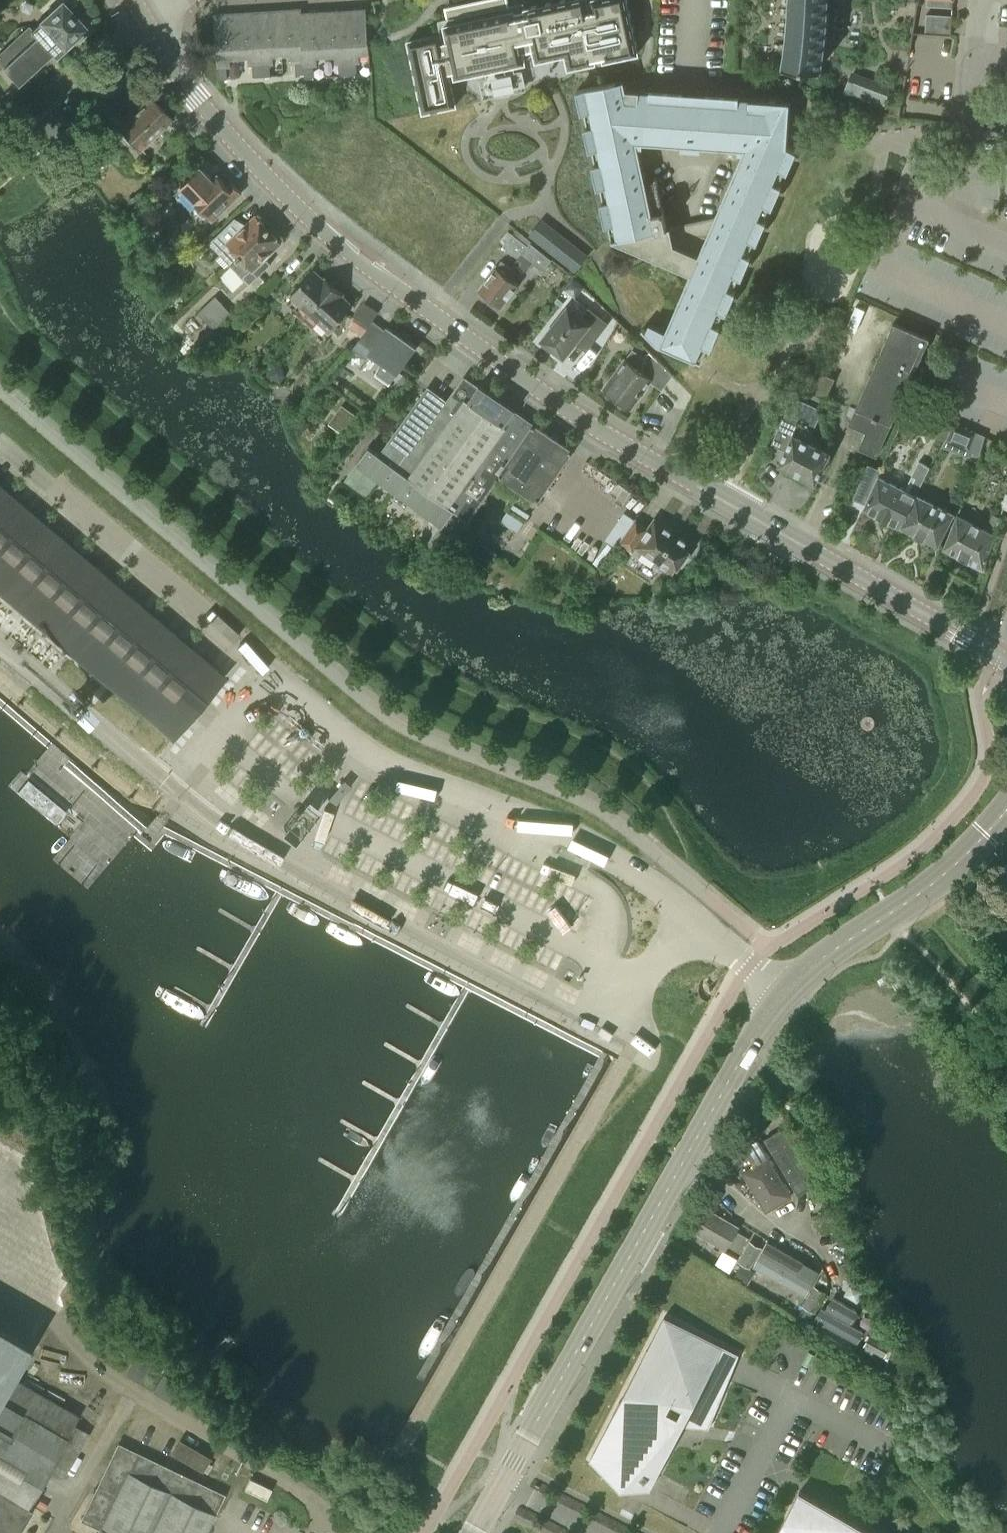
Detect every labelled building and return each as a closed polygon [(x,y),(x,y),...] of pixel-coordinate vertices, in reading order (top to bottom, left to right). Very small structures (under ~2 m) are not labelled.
[(421,38),(408,41),(410,50),(409,50),(411,56),(413,66),(414,72),(416,81),(417,87),(418,87),(420,97),(419,97),(421,103),(423,112),(432,110),(432,111),(438,109),(456,105),(454,96),(453,90),(452,90),(451,85),(452,85),(450,79),(449,72),(454,71),(455,77),(459,76),(525,62),(523,51),(528,50),(534,49),(536,60),(566,53),(569,67),(577,65),(595,61),(594,57),(598,57),(603,56),(604,60),(612,58),(624,55),(638,52),(627,0),(591,0),(593,9),(589,10),(587,0),(561,0),(529,7),(525,8),(526,9),(520,10),(514,11),(514,10),(512,11),(510,11),(507,0),(481,0),(445,8),(448,24),(444,25),(447,40),(442,41),(440,34),(427,37),(427,36),(421,38)] [(825,0),(789,0),(784,65),(820,68),(825,0)] [(30,30),(31,31),(52,54),(52,53),(56,57),(59,54),(64,50),(63,49),(86,28),(62,2),(39,22),(30,30)] [(307,77),(302,13),(301,9),(279,11),(282,55),(291,54),(291,62),(295,62),(296,74),(305,74),(305,77),(307,77)] [(344,10),(348,75),(357,74),(356,62),(360,62),(360,54),(370,54),(367,9),(344,10)] [(344,10),(323,12),(325,56),(334,56),(335,63),(339,63),(339,75),(348,75),(344,10)] [(282,55),(279,11),(257,12),(262,76),(270,76),(270,63),(274,63),(273,56),(282,55)] [(257,12),(236,14),(239,58),(248,57),(248,64),(252,64),(253,77),(262,76),(257,12)] [(323,12),(302,13),(307,77),(314,77),(313,66),(317,65),(317,57),(325,56),(323,12)] [(239,58),(236,14),(214,15),(218,79),(228,78),(227,66),(231,66),(230,58),(239,58)] [(927,16),(926,33),(951,34),(952,17),(927,16)] [(31,31),(26,36),(22,32),(0,52),(0,64),(3,67),(2,68),(15,82),(18,85),(46,59),(52,54),(31,31)] [(787,141),(790,101),(696,94),(693,94),(626,89),(624,79),(577,90),(583,111),(585,110),(588,126),(585,127),(591,148),(593,148),(596,163),(592,164),(599,186),(601,186),(604,201),(600,202),(607,224),(608,223),(612,240),(613,240),(633,248),(652,256),(690,273),(666,330),(658,327),(651,323),(647,331),(643,327),(642,328),(657,344),(701,362),(708,346),(710,347),(721,327),(717,325),(724,311),(725,311),(736,291),(733,290),(739,276),(740,276),(751,256),(748,255),(754,240),(755,241),(766,221),(763,219),(769,205),(770,206),(781,186),(778,184),(784,170),(786,170),(797,150),(787,146),(787,141)] [(889,89),(864,79),(857,96),(883,106),(889,89)] [(128,144),(134,144),(138,148),(171,117),(148,93),(139,102),(141,105),(118,127),(121,131),(121,137),(128,144)] [(900,105),(892,103),(889,111),(898,113),(900,105)] [(232,181),(228,185),(218,175),(212,180),(201,168),(182,185),(198,202),(197,202),(212,218),(241,191),(232,181)] [(232,264),(268,230),(255,217),(245,226),(243,225),(234,220),(215,238),(211,242),(232,264)] [(280,243),(268,230),(232,264),(243,276),(250,268),(254,272),(255,271),(259,275),(260,273),(271,263),(266,257),(280,243)] [(552,256),(532,241),(529,244),(513,232),(503,245),(518,256),(515,260),(524,267),(530,259),(542,269),(552,256)] [(587,256),(564,238),(553,251),(576,269),(587,256)] [(510,278),(518,268),(514,265),(512,268),(502,260),(479,290),(500,307),(518,284),(510,278)] [(307,315),(334,286),(314,268),(300,283),(291,293),(302,303),(299,307),(307,315)] [(334,286),(307,315),(315,323),(319,319),(330,329),(346,312),(354,303),(334,286)] [(231,313),(218,298),(215,296),(198,312),(214,329),(231,313)] [(540,337),(562,354),(577,336),(588,345),(607,321),(587,306),(580,315),(566,304),(540,337)] [(373,322),(355,347),(367,356),(370,351),(383,360),(375,372),(390,382),(415,347),(390,329),(387,327),(384,330),(373,322)] [(892,423),(929,338),(893,322),(857,405),(849,423),(867,431),(859,447),(877,455),(891,422),(892,423)] [(630,408),(652,378),(640,369),(646,361),(633,351),(627,360),(626,359),(604,388),(630,408)] [(813,391),(826,398),(835,378),(822,371),(813,391)] [(369,446),(357,463),(379,479),(437,522),(444,527),(457,509),(449,503),(480,459),(493,440),(497,434),(499,436),(505,427),(501,423),(511,409),(480,387),(479,388),(464,377),(463,378),(463,379),(447,401),(428,387),(381,454),(369,446)] [(830,452),(808,441),(818,420),(816,412),(791,400),(780,420),(767,448),(783,456),(780,463),(815,481),(816,479),(830,452)] [(437,522),(425,539),(429,542),(444,554),(462,529),(501,472),(537,495),(570,449),(534,425),(533,424),(532,424),(511,409),(501,423),(505,427),(499,436),(497,434),(493,440),(480,459),(449,503),(457,509),(444,527),(437,522)] [(969,448),(976,432),(954,423),(947,439),(969,448)] [(918,461),(904,489),(878,477),(882,469),(868,463),(853,498),(866,504),(865,508),(900,525),(915,495),(930,466),(918,461)] [(736,470),(723,464),(720,469),(733,476),(736,470)] [(225,676),(0,486),(0,592),(75,656),(105,681),(111,686),(173,738),(225,676)] [(938,543),(953,513),(915,495),(900,525),(938,543)] [(993,513),(987,529),(957,514),(945,547),(983,566),(995,534),(1001,517),(993,513)] [(655,521),(650,528),(637,519),(621,541),(634,550),(637,545),(660,560),(657,564),(668,572),(670,570),(673,572),(691,546),(655,521)] [(471,556),(486,567),(495,553),(480,543),(471,556)] [(769,551),(767,556),(781,563),(783,558),(769,551)] [(20,770),(8,786),(70,837),(81,822),(20,770)] [(785,1125),(764,1139),(795,1189),(798,1195),(806,1190),(810,1187),(804,1177),(813,1171),(785,1125)] [(743,1173),(768,1213),(793,1198),(753,1132),(738,1142),(748,1159),(753,1167),(743,1173)] [(738,1142),(737,1141),(727,1147),(738,1166),(748,1159),(738,1142)] [(726,1250),(740,1226),(704,1206),(691,1229),(726,1250)] [(751,1268),(752,1266),(763,1247),(750,1240),(738,1260),(751,1268)] [(818,1272),(767,1243),(754,1266),(805,1295),(818,1272)] [(816,1312),(827,1292),(814,1285),(803,1305),(816,1312)] [(823,1309),(816,1321),(855,1343),(862,1330),(848,1323),(856,1310),(834,1298),(827,1311),(823,1309)] [(650,1489),(658,1473),(683,1425),(708,1428),(728,1380),(738,1355),(739,1354),(663,1315),(591,1458),(622,1488),(626,1483),(630,1478),(650,1489)] [(32,1507),(26,1503),(47,1468),(64,1477),(90,1434),(73,1423),(77,1415),(8,1374),(24,1348),(0,1334),(0,1532),(17,1532),(32,1507)] [(864,1347),(884,1357),(890,1345),(870,1334),(864,1347)] [(142,1348),(127,1374),(140,1382),(156,1356),(142,1348)] [(152,1390),(179,1406),(189,1389),(163,1373),(152,1390)] [(171,1453),(202,1471),(211,1458),(179,1440),(171,1453)] [(223,1494),(166,1466),(117,1443),(81,1518),(100,1527),(98,1532),(205,1532),(223,1494)] [(799,1491),(778,1532),(881,1532),(799,1491)]
